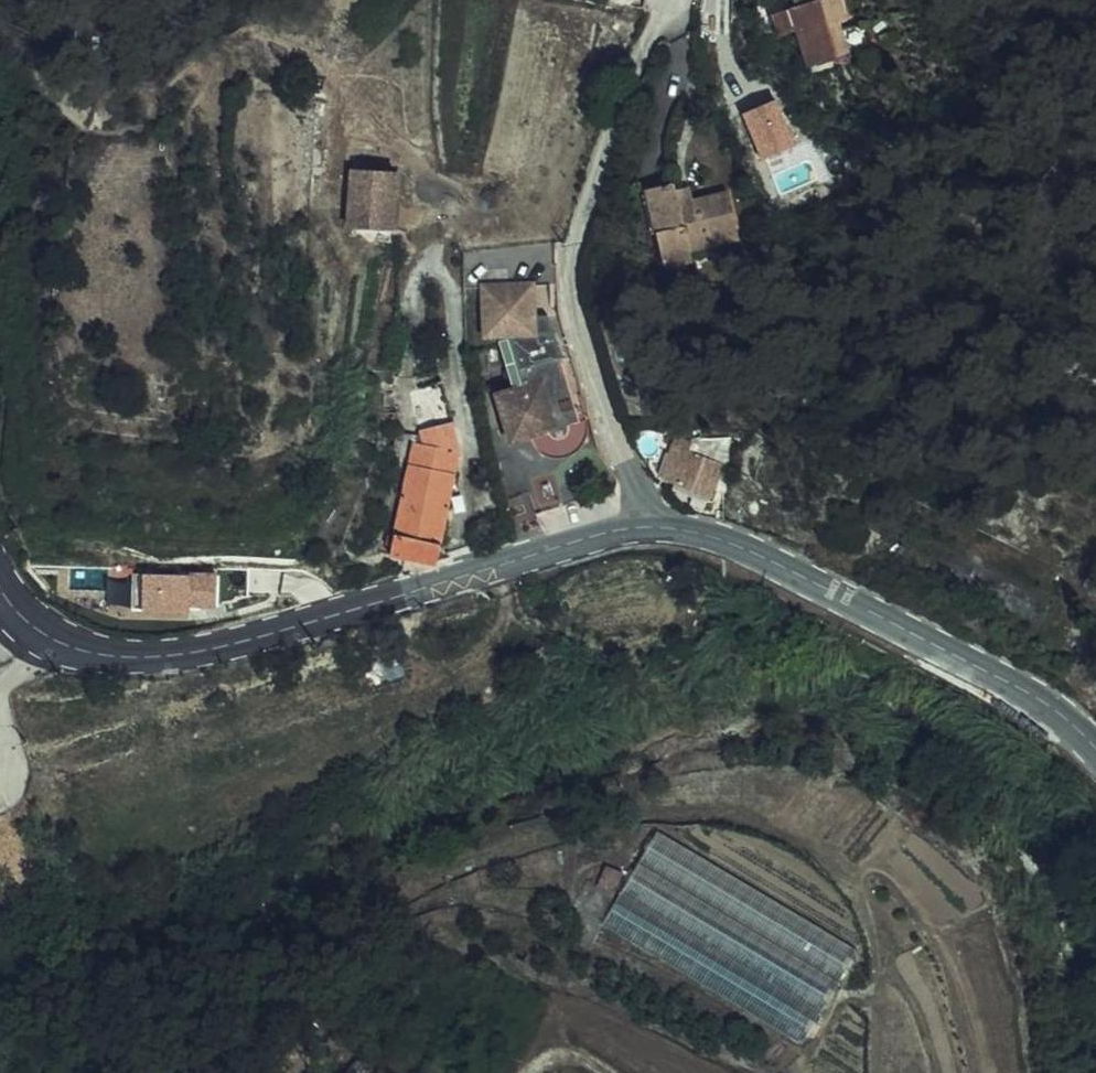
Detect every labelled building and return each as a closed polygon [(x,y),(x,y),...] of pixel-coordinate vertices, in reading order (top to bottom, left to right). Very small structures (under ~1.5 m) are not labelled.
[(810,63),(845,47),(834,19),(842,16),(835,0),(808,0),(800,3),(798,0),(794,0),(790,2),(791,6),(779,11),(769,15),(777,37),(796,29),(810,63)] [(762,158),(799,145),(782,96),(745,108),(762,158)] [(358,219),(402,226),(410,167),(366,161),(358,219)] [(675,204),(672,191),(645,198),(663,264),(739,244),(727,198),(691,207),(689,201),(675,204)] [(511,335),(526,387),(503,393),(507,405),(502,407),(514,444),(550,434),(556,440),(562,440),(567,437),(570,428),(584,425),(555,332),(537,334),(535,287),(487,288),(489,336),(511,335)] [(425,392),(420,439),(426,439),(426,435),(460,439),(448,380),(425,392)] [(467,454),(464,454),(460,439),(426,435),(426,439),(420,439),(419,445),(400,524),(386,521),(380,549),(435,561),(443,562),(467,454)] [(704,506),(718,513),(722,484),(713,481),(725,444),(713,441),(708,454),(682,445),(669,479),(706,494),(704,506)] [(186,575),(143,574),(142,608),(185,609),(185,603),(208,603),(209,571),(186,571),(186,575)] [(657,829),(608,926),(672,958),(679,945),(660,936),(670,917),(653,909),(667,882),(673,885),(684,865),(713,879),(722,862),(657,829)] [(161,1063),(173,1070),(183,1053),(170,1047),(161,1063)]
